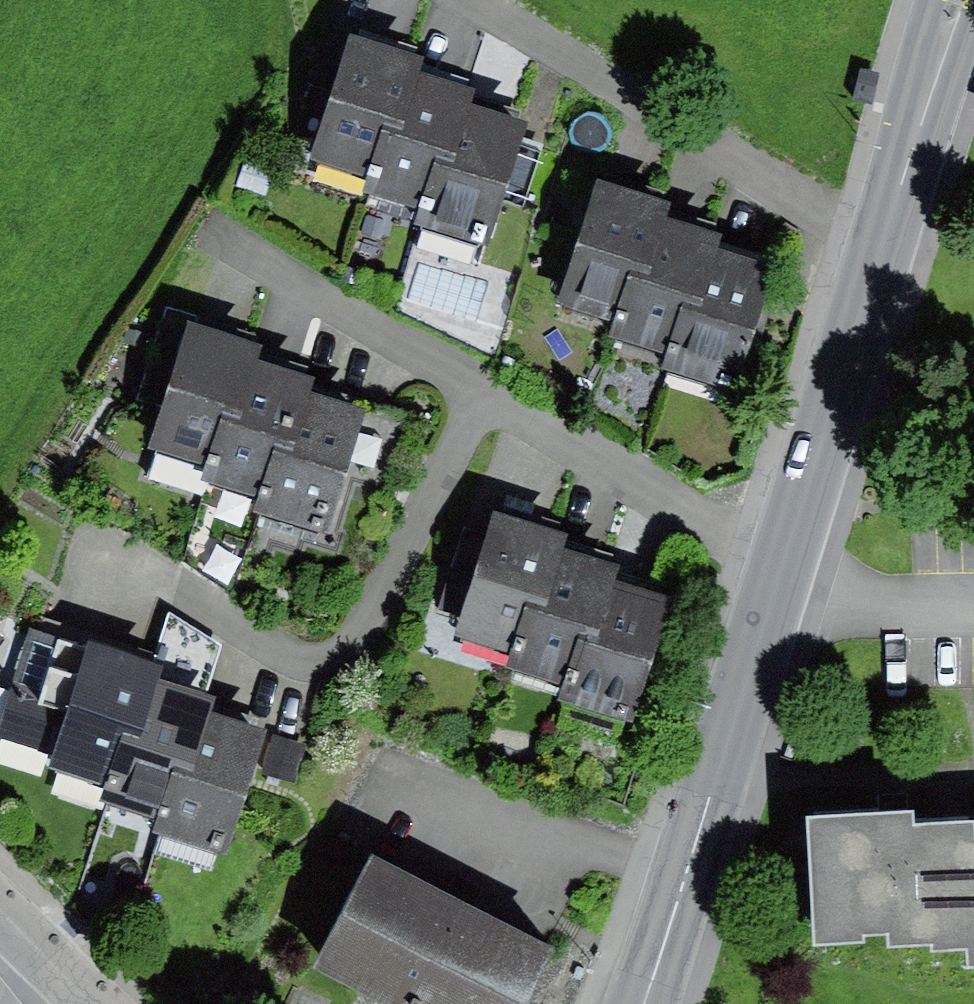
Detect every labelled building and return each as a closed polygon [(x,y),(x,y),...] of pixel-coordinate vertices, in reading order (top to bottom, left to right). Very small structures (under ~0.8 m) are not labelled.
[(370,184),(405,73),(409,62),(350,43),(332,97),(310,90),(294,140),(315,146),(310,165),(370,184)] [(853,100),(872,105),(880,75),(861,70),(853,100)] [(426,217),(465,106),(469,94),(405,73),(370,184),(366,196),(426,217)] [(524,141),(528,128),(465,106),(426,217),(421,230),(486,252),(504,202),(523,208),(544,148),(524,141)] [(238,188),(265,197),(275,169),(247,159),(238,188)] [(615,326),(653,219),(658,205),(596,183),(553,305),(615,326)] [(677,362),(717,240),(653,219),(615,326),(612,340),(677,362)] [(736,396),(777,274),(762,269),(766,257),(717,240),(677,362),(672,374),(736,396)] [(215,474),(249,362),(253,350),(189,330),(193,317),(167,310),(139,403),(160,409),(146,453),(215,474)] [(268,506),(303,392),(307,381),(249,362),(215,474),(210,488),(268,506)] [(380,487),(400,422),(303,392),(268,506),(263,519),(331,540),(351,478),(380,487)] [(517,659),(555,538),(492,518),(487,535),(465,528),(439,609),(462,616),(455,640),(517,659)] [(565,690),(605,566),(609,554),(555,538),(517,659),(512,673),(565,690)] [(633,725),(671,603),(616,586),(620,571),(605,566),(565,690),(562,703),(633,725)] [(151,668),(36,629),(0,736),(0,737),(55,756),(50,771),(110,791),(151,668)] [(171,830),(209,717),(213,704),(201,700),(206,686),(151,668),(110,791),(104,807),(171,830)] [(261,775),(273,739),(209,717),(171,830),(167,840),(231,861),(261,775)] [(306,749),(273,739),(261,775),(295,785),(306,749)] [(809,827),(813,953),(864,951),(861,944),(891,943),(892,955),(931,954),(931,963),(973,962),(973,931),(971,847),(971,834),(911,836),(911,824),(895,824),(809,827)] [(371,863),(315,974),(374,1003),(529,1003),(553,955),(371,863)]
